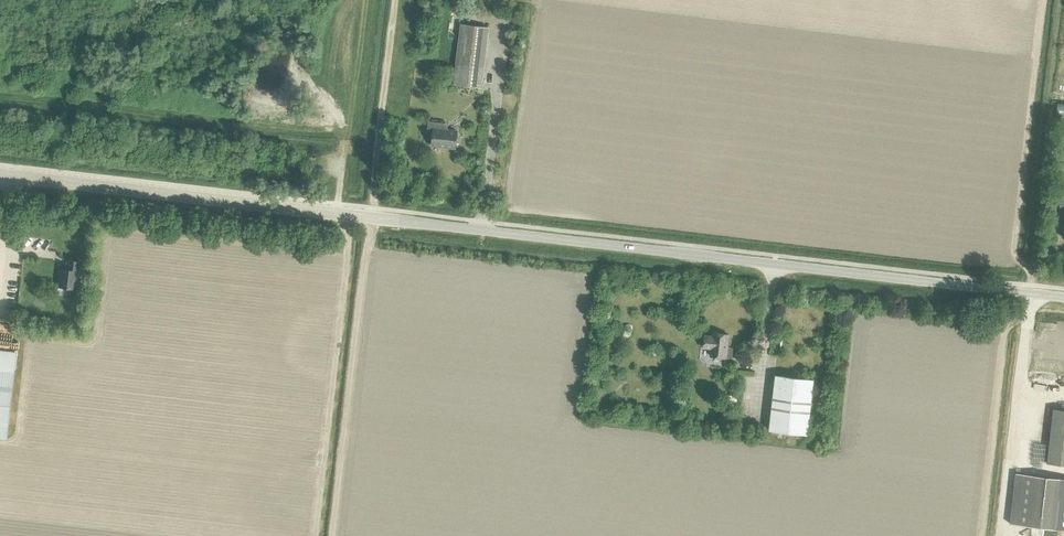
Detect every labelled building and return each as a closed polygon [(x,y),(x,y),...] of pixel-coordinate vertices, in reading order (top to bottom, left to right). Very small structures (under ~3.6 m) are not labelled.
[(454,84),(481,87),(488,27),(461,24),(454,84)] [(460,140),(457,133),(457,131),(442,129),(443,122),(428,120),(427,131),(433,131),(432,145),(455,148),(456,141),(460,140)] [(58,286),(78,288),(81,261),(69,260),(67,269),(60,268),(58,286)] [(711,348),(711,356),(732,358),(733,349),(733,350),(727,349),(728,334),(713,333),(713,336),(705,335),(703,347),(711,348)] [(8,437),(15,370),(0,369),(0,436),(8,437)] [(769,430),(807,434),(813,379),(775,375),(769,430)] [(1047,462),(1063,464),(1063,410),(1053,409),(1047,462)] [(1010,523),(1063,530),(1063,479),(1016,473),(1010,523)]
